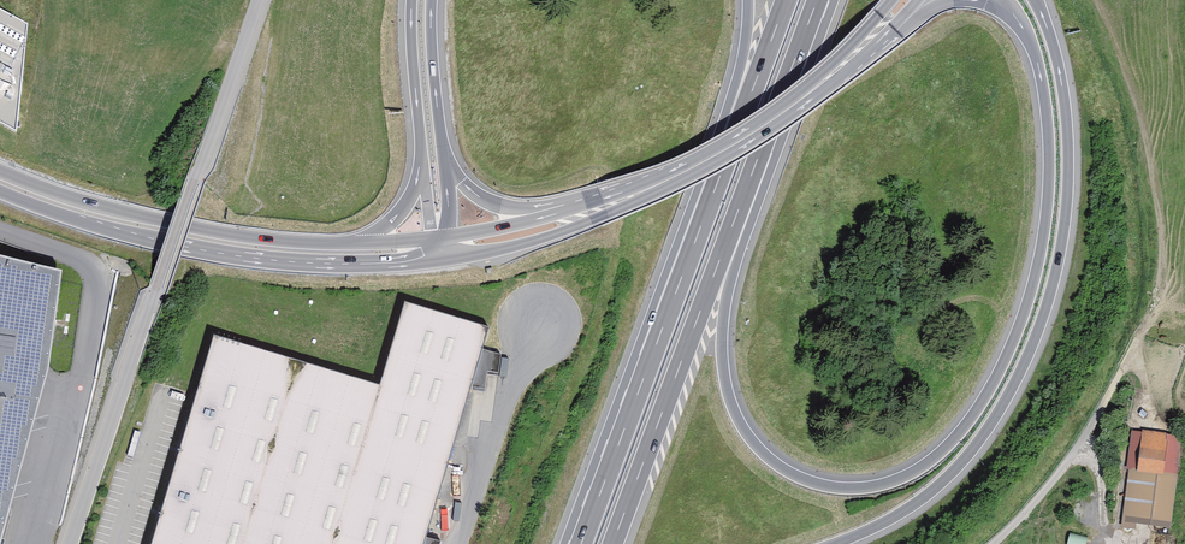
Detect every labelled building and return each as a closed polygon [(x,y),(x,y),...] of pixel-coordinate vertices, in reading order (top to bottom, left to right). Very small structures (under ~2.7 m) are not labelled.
[(0,10),(0,124),(16,133),(28,25),(0,10)] [(48,363),(62,267),(0,253),(0,542),(48,363)] [(441,541),(427,536),(471,387),(485,389),(488,371),(499,373),(501,355),(483,349),(489,328),(404,302),(380,386),(214,335),(151,543),(440,543),(441,541)] [(1169,519),(1180,438),(1134,431),(1129,468),(1139,469),(1133,514),(1169,519)] [(1088,535),(1071,532),(1068,543),(1086,543),(1088,535)]
